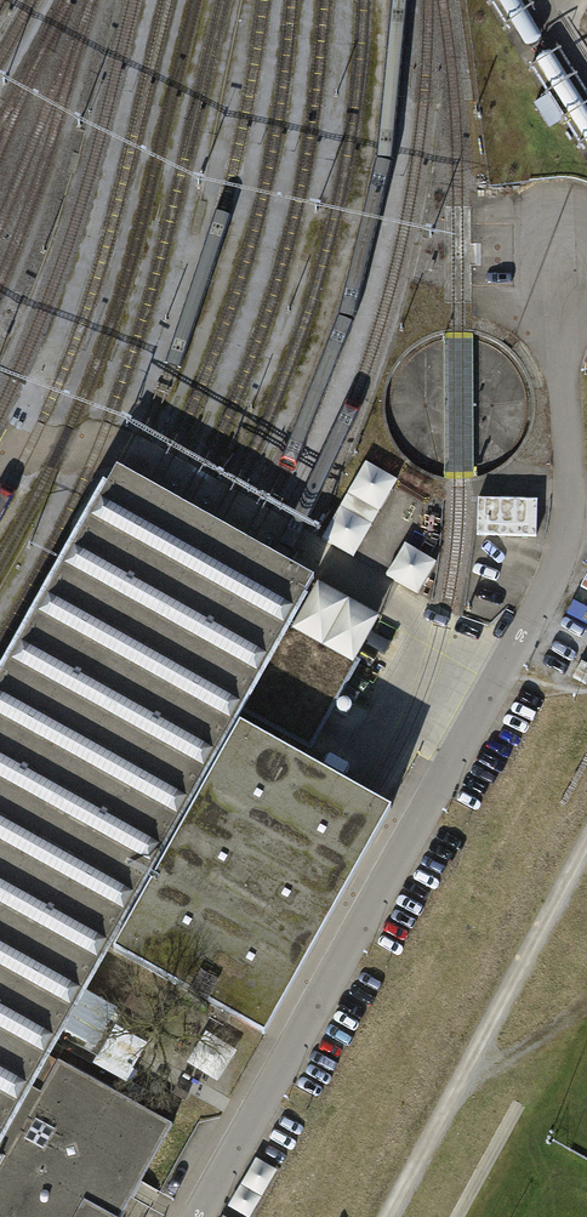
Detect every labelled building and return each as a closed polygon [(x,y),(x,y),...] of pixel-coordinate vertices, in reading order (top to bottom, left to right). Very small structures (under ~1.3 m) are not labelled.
[(450,433),(450,471),(476,471),(477,433),(450,433)] [(318,571),(283,552),(251,534),(220,516),(187,498),(156,481),(119,460),(0,673),(0,1216),(121,1216),(174,1123),(47,1052),(240,708),(312,748),(361,662),(289,622),(318,571)] [(364,464),(327,544),(362,560),(399,480),(364,464)] [(480,541),(540,542),(541,502),(481,501),(480,541)] [(422,597),(440,566),(407,547),(389,578),(422,597)] [(574,600),(586,607),(586,590),(581,586),(574,600)] [(573,601),(566,613),(582,622),(586,614),(586,609),(573,601)] [(234,725),(107,952),(260,1037),(387,810),(369,800),(234,725)] [(87,989),(65,1028),(96,1045),(118,1006),(87,989)] [(116,1025),(94,1064),(124,1081),(146,1042),(116,1025)]
